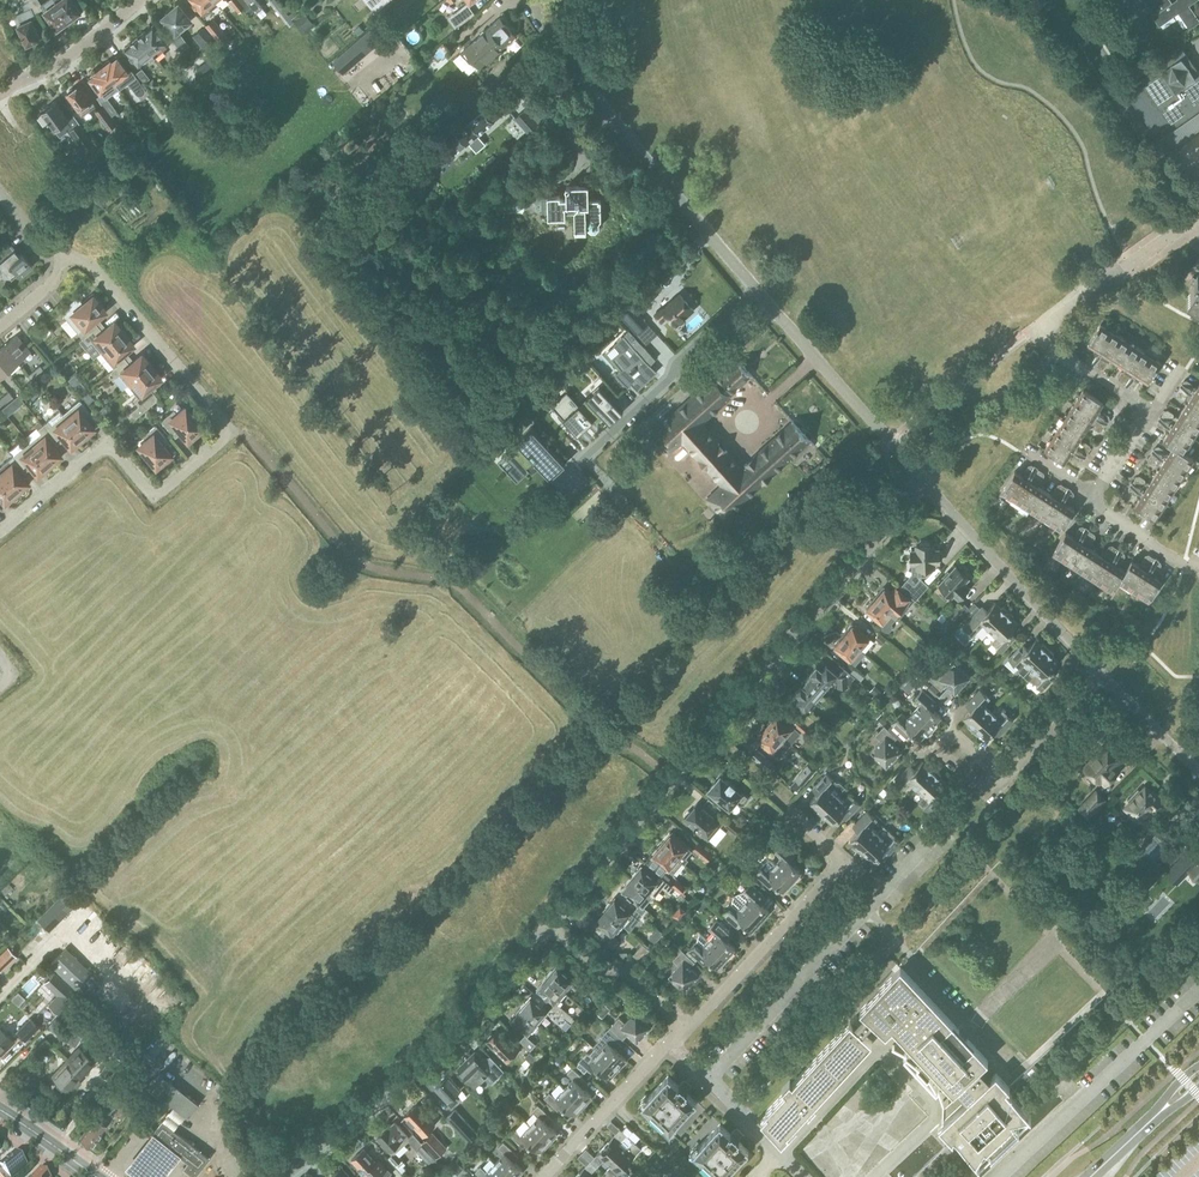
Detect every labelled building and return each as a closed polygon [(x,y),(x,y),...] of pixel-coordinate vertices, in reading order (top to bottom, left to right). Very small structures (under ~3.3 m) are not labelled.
[(22,4),(28,14),(15,20),(23,37),(22,38),(21,38),(21,39),(20,40),(20,41),(21,42),(21,43),(22,43),(23,43),(23,44),(24,44),(25,43),(26,43),(40,37),(29,15),(37,11),(30,0),(20,0),(22,4)] [(55,0),(48,0),(41,5),(38,0),(30,0),(37,11),(42,7),(57,27),(69,19),(57,2),(55,0)] [(80,11),(73,0),(55,0),(57,2),(69,19),(80,11)] [(216,0),(193,0),(204,13),(208,18),(214,13),(212,10),(219,4),(216,0)] [(238,0),(229,0),(239,12),(244,8),(238,0)] [(252,6),(257,12),(262,18),(267,14),(263,8),(263,7),(257,0),(247,0),(250,3),(252,6)] [(288,15),(277,0),(271,0),(270,1),(289,26),(294,22),(292,19),(288,15)] [(377,8),(387,0),(369,0),(377,8)] [(1154,13),(1152,14),(1159,24),(1178,11),(1189,27),(1198,20),(1198,19),(1197,16),(1198,15),(1197,13),(1195,14),(1188,4),(1194,0),(1173,0),(1172,1),(1171,0),(1145,0),(1154,13)] [(163,16),(176,31),(191,18),(179,3),(172,9),(169,8),(165,11),(165,15),(163,16)] [(467,3),(454,13),(461,23),(474,13),(467,3)] [(295,9),(288,15),(292,19),(298,13),(295,9)] [(305,12),(295,21),(304,32),(315,23),(305,12)] [(471,57),(507,25),(505,23),(505,21),(504,19),(502,18),(500,17),(500,16),(463,48),(465,50),(465,52),(466,54),(470,56),(471,57)] [(1095,17),(1082,25),(1090,38),(1103,30),(1095,17)] [(216,38),(220,43),(222,44),(230,38),(213,18),(206,24),(212,33),(216,37),(217,38),(216,38)] [(138,34),(156,56),(164,50),(160,46),(167,41),(153,24),(146,30),(143,30),(138,34)] [(206,24),(193,35),(203,48),(216,37),(212,33),(206,24)] [(353,30),(357,34),(363,29),(359,25),(353,30)] [(507,25),(471,57),(472,58),(472,60),(473,62),(475,63),(477,63),(479,66),(505,43),(507,43),(509,43),(511,41),(512,40),(513,38),(513,36),(515,34),(514,33),(514,31),(513,29),(511,28),(509,28),(507,25)] [(1083,31),(1074,36),(1078,44),(1080,43),(1087,39),(1083,31)] [(156,56),(138,34),(132,39),(132,42),(125,47),(139,64),(145,58),(149,62),(156,56)] [(1087,39),(1080,43),(1090,60),(1097,56),(1088,39),(1087,39)] [(350,67),(362,58),(351,45),(340,55),(350,67)] [(1183,48),(1141,78),(1143,82),(1127,93),(1167,150),(1198,127),(1198,72),(1183,48)] [(189,60),(183,53),(177,58),(182,65),(184,64),(189,60)] [(115,81),(119,87),(121,89),(128,83),(137,94),(138,95),(139,95),(140,96),(141,96),(142,95),(143,95),(144,94),(145,94),(145,93),(146,92),(146,91),(146,90),(146,89),(145,88),(145,87),(131,69),(128,71),(118,56),(113,60),(112,58),(109,60),(108,59),(103,63),(103,65),(115,81)] [(197,68),(202,74),(214,65),(209,58),(197,68)] [(112,114),(118,110),(107,96),(119,87),(115,81),(103,65),(101,66),(100,65),(95,69),(95,71),(94,72),(95,73),(90,77),(101,91),(102,91),(103,92),(98,96),(104,104),(110,112),(112,114)] [(150,78),(142,68),(137,72),(145,82),(150,78)] [(159,85),(153,78),(147,82),(153,90),(159,85)] [(96,104),(95,102),(80,83),(68,93),(74,100),(72,102),(82,115),(96,104)] [(256,104),(257,103),(262,99),(257,93),(257,92),(251,97),(256,104)] [(457,134),(451,139),(452,140),(460,149),(461,150),(469,143),(478,135),(508,109),(498,98),(457,134)] [(42,111),(43,112),(39,115),(40,116),(39,118),(42,122),(44,122),(45,123),(49,120),(59,133),(70,124),(67,119),(69,118),(56,101),(50,105),(48,105),(44,108),(44,110),(42,111)] [(112,114),(110,112),(104,104),(96,110),(110,129),(118,122),(112,115),(112,114)] [(583,118),(571,104),(560,113),(572,127),(583,118)] [(525,108),(515,117),(527,131),(537,122),(525,108)] [(277,121),(274,117),(266,123),(270,128),(277,121)] [(83,149),(93,141),(79,123),(69,130),(83,149)] [(115,134),(119,140),(118,141),(128,154),(136,148),(122,129),(115,134)] [(525,147),(512,159),(518,165),(531,154),(525,147)] [(426,186),(435,178),(423,164),(414,172),(426,186)] [(151,179),(155,186),(161,182),(156,175),(151,179)] [(535,208),(542,208),(547,208),(548,216),(565,216),(564,211),(574,211),(575,233),(585,233),(585,228),(587,228),(588,227),(591,230),(596,230),(599,226),(598,221),(600,219),(600,199),(588,199),(588,184),(587,184),(587,181),(579,181),(579,184),(566,185),(566,197),(559,197),(559,194),(535,195),(535,201),(535,208)] [(10,278),(11,279),(17,274),(19,277),(32,266),(21,253),(18,256),(3,238),(0,241),(0,258),(1,260),(0,261),(0,267),(4,272),(3,273),(3,276),(4,278),(6,279),(8,279),(10,278)] [(1198,275),(1196,278),(1193,276),(1189,282),(1195,286),(1187,298),(1198,306),(1198,276),(1198,275)] [(639,311),(651,299),(644,292),(632,304),(639,311)] [(92,293),(83,300),(79,295),(61,310),(79,330),(77,332),(82,338),(97,325),(93,320),(104,310),(99,305),(101,304),(92,293)] [(662,308),(655,314),(661,320),(668,315),(676,324),(693,309),(680,294),(663,309),(662,308)] [(82,338),(79,341),(93,358),(100,352),(124,331),(119,325),(117,326),(113,321),(102,330),(97,325),(82,338)] [(1101,321),(1089,341),(1099,348),(1097,350),(1096,350),(1093,351),(1089,356),(1090,359),(1093,361),(1098,352),(1101,354),(1095,362),(1102,367),(1105,366),(1109,361),(1108,358),(1107,357),(1109,354),(1128,367),(1126,369),(1125,369),(1122,370),(1119,375),(1120,378),(1127,383),(1132,374),(1134,375),(1129,384),(1132,386),(1135,385),(1138,380),(1138,377),(1137,376),(1139,373),(1149,380),(1162,360),(1101,321)] [(621,350),(612,358),(621,367),(616,372),(628,386),(632,383),(638,389),(646,381),(653,375),(643,364),(648,360),(636,348),(642,343),(629,330),(624,335),(624,334),(615,343),(621,350)] [(100,352),(113,368),(125,358),(121,353),(132,344),(128,339),(129,337),(124,331),(100,352)] [(16,334),(4,344),(18,360),(29,350),(16,334)] [(4,344),(0,347),(0,361),(7,369),(18,360),(4,344)] [(1034,348),(1030,353),(1036,357),(1039,351),(1034,348)] [(113,368),(109,371),(115,377),(118,374),(127,385),(152,364),(146,358),(145,359),(141,354),(129,364),(125,358),(113,368)] [(577,361),(584,369),(589,364),(582,356),(577,361)] [(713,377),(650,433),(668,453),(683,440),(699,458),(705,464),(723,447),(701,423),(731,397),(729,394),(751,374),(735,356),(727,363),(729,367),(715,379),(713,377)] [(157,371),(152,364),(127,385),(136,396),(132,399),(137,405),(138,405),(141,402),(153,392),(148,386),(160,377),(155,372),(157,371)] [(31,378),(43,369),(39,365),(28,374),(31,378)] [(1161,416),(1170,422),(1169,424),(1160,418),(1158,421),(1159,424),(1164,428),(1167,427),(1168,426),(1171,428),(1164,438),(1174,444),(1168,454),(1165,452),(1166,451),(1165,450),(1165,448),(1159,444),(1156,445),(1155,448),(1163,453),(1162,456),(1153,450),(1149,457),(1149,460),(1155,463),(1157,463),(1158,463),(1158,462),(1161,464),(1149,483),(1146,481),(1147,480),(1146,480),(1146,477),(1140,474),(1137,474),(1133,482),(1141,487),(1140,489),(1131,484),(1129,487),(1130,490),(1136,493),(1138,493),(1139,493),(1139,492),(1142,494),(1136,504),(1156,517),(1194,456),(1185,450),(1198,428),(1198,384),(1197,388),(1194,386),(1194,385),(1193,382),(1188,378),(1185,379),(1183,382),(1192,388),(1190,390),(1182,384),(1177,392),(1178,394),(1183,398),(1186,397),(1187,396),(1190,398),(1178,418),(1175,416),(1175,415),(1175,414),(1174,412),(1169,408),(1166,409),(1161,416)] [(557,382),(552,386),(558,392),(563,388),(557,382)] [(76,388),(81,394),(86,390),(81,383),(76,388)] [(598,385),(578,403),(592,419),(593,419),(595,422),(603,414),(610,422),(622,410),(598,385)] [(1084,387),(1046,447),(1066,460),(1072,450),(1075,452),(1074,453),(1075,453),(1075,456),(1081,459),(1084,459),(1086,456),(1077,450),(1078,448),(1087,453),(1092,446),(1091,443),(1085,440),(1083,441),(1082,440),(1082,441),(1079,439),(1091,420),(1094,422),(1093,423),(1094,423),(1094,426),(1100,430),(1103,429),(1107,422),(1099,416),(1100,414),(1109,420),(1111,417),(1110,414),(1105,410),(1102,411),(1101,411),(1101,412),(1098,410),(1104,400),(1084,387)] [(8,391),(0,397),(0,404),(11,395),(8,391)] [(153,392),(141,402),(146,407),(158,398),(153,392)] [(560,403),(554,409),(577,433),(592,419),(578,403),(567,392),(558,400),(560,403)] [(24,402),(18,395),(13,399),(19,406),(24,402)] [(79,399),(62,414),(83,438),(89,433),(87,431),(93,427),(83,416),(89,411),(79,399)] [(138,405),(137,405),(130,411),(135,417),(146,407),(141,402),(138,405)] [(107,411),(103,406),(96,412),(100,417),(107,411)] [(184,407),(176,413),(173,409),(160,419),(172,433),(177,428),(187,439),(192,435),(193,437),(204,428),(196,419),(195,420),(184,407)] [(49,418),(42,424),(55,439),(60,435),(70,446),(75,442),(76,443),(83,438),(62,414),(52,422),(49,418)] [(515,438),(533,421),(526,414),(509,431),(515,438)] [(723,447),(705,464),(710,470),(723,484),(708,497),(726,517),(791,458),(794,461),(814,443),(793,421),(742,467),(723,447)] [(40,432),(29,441),(49,466),(56,461),(54,459),(60,455),(50,443),(55,439),(42,424),(37,428),(40,432)] [(169,454),(160,442),(166,438),(155,424),(142,435),(145,439),(138,445),(149,458),(147,460),(155,469),(165,460),(164,458),(169,454)] [(533,428),(498,460),(517,481),(529,470),(527,467),(534,461),(541,468),(550,478),(565,463),(556,454),(549,446),(548,447),(543,442),(545,441),(533,428)] [(29,441),(22,447),(18,442),(9,450),(10,451),(13,456),(22,467),(27,462),(37,474),(42,469),(43,471),(49,466),(29,441)] [(22,467),(13,456),(4,464),(6,467),(0,472),(0,474),(16,493),(22,488),(21,487),(26,482),(17,471),(22,467)] [(1015,469),(1002,489),(1062,528),(1075,508),(1065,502),(1067,499),(1068,499),(1071,498),(1074,493),(1074,490),(1071,488),(1065,497),(1063,495),(1068,487),(1061,482),(1059,483),(1055,488),(1056,491),(1055,491),(1056,492),(1054,495),(1035,483),(1037,480),(1038,480),(1041,479),(1045,474),(1044,471),(1037,466),(1031,475),(1029,474),(1035,465),(1032,463),(1029,464),(1025,469),(1026,472),(1027,473),(1025,476),(1015,469)] [(817,472),(807,480),(810,484),(820,476),(817,472)] [(4,501),(9,497),(10,498),(16,493),(0,474),(0,497),(4,501)] [(1159,559),(1153,567),(1151,566),(1156,557),(1149,553),(1146,553),(1143,559),(1143,561),(1143,562),(1144,562),(1142,565),(1132,559),(1126,569),(1116,563),(1118,560),(1119,561),(1120,560),(1122,560),(1126,554),(1125,551),(1118,547),(1113,555),(1110,554),(1116,545),(1113,543),(1110,544),(1107,550),(1107,552),(1107,553),(1108,553),(1106,556),(1087,544),(1089,541),(1090,542),(1090,541),(1093,541),(1096,535),(1096,532),(1088,528),(1083,536),(1081,535),(1086,526),(1083,524),(1080,525),(1077,531),(1077,533),(1077,534),(1078,534),(1076,537),(1066,531),(1053,551),(1114,589),(1120,579),(1150,598),(1163,578),(1153,572),(1155,569),(1156,570),(1156,569),(1159,569),(1162,563),(1162,561),(1159,559)] [(916,564),(916,569),(918,569),(918,576),(921,576),(926,575),(934,567),(934,562),(939,561),(939,560),(939,552),(939,550),(933,550),(933,544),(929,545),(929,542),(921,543),(921,545),(917,545),(917,551),(911,551),(911,561),(912,561),(912,564),(916,564)] [(957,565),(950,571),(948,569),(943,575),(946,577),(939,583),(952,595),(954,592),(959,597),(968,588),(962,583),(969,576),(963,570),(965,568),(959,563),(957,565)] [(910,580),(908,578),(902,585),(902,586),(903,587),(916,599),(929,585),(921,578),(914,585),(910,580)] [(1061,582),(1060,584),(1066,588),(1067,586),(1069,583),(1063,579),(1061,582)] [(879,593),(875,597),(900,617),(910,606),(886,585),(885,587),(883,586),(878,592),(879,593)] [(898,616),(900,618),(900,617),(875,597),(873,600),(872,599),(868,604),(868,606),(865,610),(866,610),(882,624),(881,626),(882,628),(885,630),(888,631),(890,630),(892,628),(893,625),(892,623),(898,616)] [(962,600),(948,616),(942,621),(949,627),(969,605),(962,600)] [(964,613),(970,618),(968,620),(978,629),(984,623),(990,629),(1009,609),(1004,605),(1001,606),(995,601),(987,610),(986,612),(980,607),(974,602),(964,613)] [(1102,609),(1109,613),(1109,612),(1112,607),(1105,603),(1102,609)] [(1014,614),(1009,609),(990,629),(997,635),(991,641),(1001,651),(1014,638),(1008,633),(1018,622),(1013,618),(1014,614)] [(847,630),(843,634),(865,652),(865,651),(874,640),(854,623),(853,624),(851,624),(846,629),(847,630)] [(865,652),(843,634),(841,637),(840,636),(836,642),(836,644),(835,645),(854,662),(857,662),(865,652)] [(882,644),(886,639),(880,634),(876,638),(882,644)] [(1024,675),(1049,647),(1044,642),(1041,643),(1036,639),(1026,650),(1021,645),(1008,658),(1019,667),(1019,670),(1024,675)] [(921,641),(913,650),(922,657),(930,648),(921,641)] [(1049,647),(1024,675),(1028,679),(1031,679),(1042,689),(1054,676),(1049,671),(1059,660),(1053,655),(1054,652),(1049,647)] [(839,664),(835,670),(827,663),(825,664),(821,660),(818,665),(817,664),(810,671),(812,673),(808,678),(823,691),(833,680),(837,684),(838,687),(848,687),(848,684),(849,683),(855,677),(839,664)] [(953,690),(957,690),(970,676),(959,666),(958,667),(950,667),(949,667),(943,673),(937,667),(928,677),(941,689),(946,684),(953,691),(953,690)] [(855,667),(851,671),(861,680),(865,675),(855,667)] [(911,681),(916,675),(911,670),(906,676),(911,681)] [(823,691),(808,678),(803,684),(801,683),(794,691),(794,692),(791,696),(796,699),(795,700),(806,710),(817,698),(821,702),(826,696),(822,692),(823,691)] [(883,692),(875,685),(870,690),(882,701),(889,694),(885,690),(883,692)] [(913,711),(933,729),(937,724),(936,721),(941,716),(930,706),(935,701),(922,688),(913,699),(919,705),(913,711)] [(972,730),(991,710),(985,704),(990,698),(980,688),(968,701),(973,706),(963,717),(968,721),(967,725),(972,730)] [(878,707),(872,714),(877,718),(883,711),(878,707)] [(991,710),(972,730),(977,734),(981,733),(986,738),(996,727),(1001,732),(1013,719),(1003,710),(997,716),(991,710)] [(933,729),(913,711),(907,717),(901,712),(891,722),(904,734),(909,729),(920,739),(925,734),(928,734),(933,729)] [(767,725),(787,741),(792,734),(788,731),(793,726),(778,713),(767,725)] [(806,713),(800,719),(813,730),(816,732),(822,725),(806,713)] [(877,718),(872,714),(868,719),(874,724),(878,719),(877,718)] [(813,730),(800,719),(799,718),(795,724),(809,735),(813,730)] [(787,741),(767,725),(757,737),(776,754),(787,741)] [(899,752),(899,749),(892,742),(897,737),(884,725),(875,735),(881,740),(875,746),(875,747),(876,756),(875,756),(886,766),(899,752)] [(843,744),(844,746),(846,747),(848,747),(852,747),(849,738),(843,744)] [(1105,746),(1085,767),(1099,780),(1101,778),(1107,783),(1118,771),(1116,769),(1115,770),(1112,767),(1119,760),(1117,758),(1118,756),(1118,754),(1115,751),(1112,751),(1111,752),(1105,746)] [(770,760),(757,748),(751,755),(765,766),(770,760)] [(917,789),(936,769),(931,764),(927,765),(922,761),(912,771),(907,766),(895,779),(905,789),(911,783),(917,789)] [(815,770),(807,763),(795,778),(803,785),(815,770)] [(936,769),(917,789),(924,795),(918,801),(928,810),(940,798),(935,793),(945,782),(940,777),(941,774),(936,769)] [(840,782),(837,782),(826,772),(814,785),(820,790),(810,801),(815,805),(814,809),(819,814),(844,786),(840,782)] [(743,803),(749,797),(742,791),(741,793),(733,786),(734,784),(730,780),(728,782),(720,775),(709,789),(729,807),(735,800),(740,804),(743,803)] [(845,787),(844,786),(819,814),(824,818),(827,817),(833,822),(842,811),(848,816),(860,803),(849,794),(844,800),(838,794),(845,787)] [(1132,799),(1127,805),(1133,811),(1125,819),(1133,826),(1151,808),(1154,811),(1164,801),(1156,793),(1155,795),(1145,786),(1140,791),(1136,791),(1132,795),(1132,799)] [(1096,791),(1080,808),(1088,816),(1105,799),(1096,791)] [(684,817),(709,838),(723,822),(698,801),(690,810),(688,810),(685,814),(685,816),(684,817)] [(859,851),(878,831),(872,825),(877,820),(867,810),(855,823),(860,828),(850,838),(855,843),(854,847),(859,851)] [(725,825),(734,833),(742,839),(748,832),(731,818),(730,818),(725,825)] [(883,825),(878,831),(859,851),(864,856),(868,855),(873,860),(883,849),(888,854),(900,841),(883,825)] [(666,838),(661,843),(682,861),(685,863),(688,859),(685,857),(691,850),(687,846),(688,845),(672,831),(671,833),(669,831),(664,837),(666,838)] [(1167,846),(1155,834),(1140,850),(1152,861),(1167,846)] [(699,842),(691,850),(697,856),(699,854),(707,861),(712,855),(699,842)] [(682,861),(661,843),(657,848),(656,847),(651,853),(652,854),(651,856),(666,869),(668,868),(673,872),(682,861)] [(775,863),(794,882),(800,876),(799,872),(801,870),(791,860),(796,855),(783,843),(774,851),(780,857),(775,863)] [(1195,857),(1188,851),(1167,873),(1178,883),(1191,869),(1198,877),(1198,854),(1198,853),(1195,857)] [(1137,854),(1124,867),(1133,876),(1146,862),(1137,854)] [(769,858),(763,864),(755,873),(768,885),(773,879),(775,882),(783,889),(785,887),(789,888),(794,882),(775,863),(769,858)] [(636,871),(631,876),(655,896),(662,887),(670,894),(675,888),(660,875),(656,880),(641,867),(637,872),(636,871)] [(1149,869),(1143,876),(1151,883),(1157,876),(1149,869)] [(655,896),(631,876),(625,883),(627,884),(623,889),(638,902),(647,892),(654,897),(655,896)] [(678,878),(672,885),(681,892),(686,886),(678,878)] [(743,891),(734,894),(763,921),(768,915),(767,912),(769,909),(759,899),(764,894),(751,882),(743,891)] [(763,921),(734,894),(731,903),(723,912),(736,924),(741,919),(751,929),(753,926),(757,927),(763,921)] [(696,902),(693,905),(701,911),(707,904),(701,898),(700,897),(696,902)] [(609,903),(605,907),(621,922),(630,911),(615,898),(610,904),(609,903)] [(37,918),(49,931),(68,912),(56,899),(37,918)] [(636,908),(646,916),(651,921),(655,915),(641,903),(636,908)] [(680,906),(673,914),(678,919),(679,919),(682,916),(686,911),(682,907),(680,906)] [(621,922),(605,907),(599,914),(601,915),(596,919),(605,928),(603,930),(611,937),(609,939),(615,944),(619,940),(611,933),(621,922)] [(646,916),(636,908),(632,913),(638,918),(639,918),(642,921),(646,916)] [(708,940),(728,958),(734,952),(733,949),(735,946),(724,936),(729,931),(716,919),(708,928),(714,934),(708,940)] [(657,928),(649,938),(655,943),(663,933),(657,928)] [(728,958),(708,940),(703,946),(697,940),(688,949),(701,961),(706,956),(717,966),(719,963),(722,964),(728,958)] [(695,961),(682,949),(674,942),(671,946),(678,953),(672,959),(678,965),(673,971),(673,980),(673,981),(684,991),(697,977),(697,976),(696,974),(697,973),(690,967),(695,961)] [(649,949),(642,944),(634,954),(640,959),(649,949)] [(1,970),(17,955),(8,946),(0,954),(0,969),(1,970)] [(547,975),(563,989),(573,978),(557,965),(552,971),(551,970),(547,975)] [(92,972),(86,966),(70,983),(76,989),(92,972)] [(767,1112),(761,1119),(780,1139),(782,1142),(790,1133),(788,1131),(872,1041),(866,1035),(875,1024),(886,1034),(893,1028),(925,1062),(926,1060),(934,1069),(933,1070),(953,1093),(954,1092),(956,1095),(957,1096),(958,1095),(961,1098),(960,1099),(962,1101),(963,1103),(939,1126),(953,1141),(953,1140),(952,1139),(954,1137),(963,1146),(974,1158),(974,1159),(975,1160),(985,1144),(992,1151),(1018,1127),(1009,1118),(1030,1113),(1027,1110),(1026,1110),(1025,1108),(1019,1102),(1012,1095),(1006,1089),(1008,1087),(1009,1088),(1010,1087),(1009,1086),(1004,1081),(996,1072),(993,1075),(989,1079),(979,1068),(982,1066),(983,1064),(988,1060),(985,1057),(967,1038),(966,1039),(958,1031),(959,1029),(958,1028),(900,966),(900,967),(895,972),(880,988),(880,989),(860,1010),(861,1011),(858,1015),(857,1014),(850,1021),(850,1020),(844,1027),(792,1082),(790,1079),(782,1088),(785,1090),(765,1111),(766,1111),(767,1112)] [(50,1004),(51,1005),(60,1013),(62,1011),(65,1008),(74,999),(77,995),(78,994),(70,986),(54,971),(44,982),(58,995),(56,997),(50,1004)] [(556,1002),(561,1006),(564,1002),(561,1000),(567,993),(563,989),(547,975),(542,981),(544,982),(539,988),(552,999),(551,1001),(553,1003),(554,1002),(556,1003),(556,1002)] [(580,986),(585,981),(578,976),(574,981),(580,986)] [(520,1006),(537,1021),(546,1009),(531,997),(527,1002),(525,1000),(520,1006)] [(78,1003),(74,999),(65,1008),(69,1012),(78,1003)] [(564,1017),(568,1012),(561,1006),(556,1002),(556,1003),(552,1007),(564,1017)] [(603,1017),(611,1008),(605,1003),(597,1012),(603,1017)] [(537,1021),(520,1006),(515,1012),(517,1014),(513,1019),(527,1031),(537,1021)] [(564,1017),(552,1007),(547,1012),(551,1016),(562,1026),(567,1020),(564,1017)] [(601,1020),(594,1014),(588,1019),(595,1026),(601,1020)] [(610,1026),(623,1038),(628,1033),(635,1039),(636,1039),(638,1039),(639,1039),(652,1025),(641,1015),(641,1016),(632,1016),(631,1015),(626,1022),(620,1016),(610,1026)] [(25,1041),(39,1026),(30,1017),(16,1032),(25,1041)] [(73,1035),(67,1031),(62,1028),(58,1035),(75,1046),(81,1036),(75,1032),(73,1035)] [(487,1038),(486,1039),(507,1060),(507,1059),(514,1052),(515,1053),(521,1047),(508,1035),(506,1037),(497,1028),(492,1033),(490,1033),(487,1036),(487,1038)] [(0,1029),(0,1051),(2,1049),(4,1051),(13,1041),(0,1029)] [(608,1040),(599,1050),(617,1066),(621,1062),(623,1064),(627,1060),(626,1057),(616,1048),(621,1042),(607,1029),(602,1035),(608,1040)] [(525,1034),(520,1040),(530,1050),(536,1044),(525,1034)] [(78,1047),(67,1059),(82,1074),(94,1062),(93,1061),(97,1056),(87,1047),(83,1051),(78,1047)] [(125,1069),(137,1079),(153,1060),(140,1050),(125,1069)] [(617,1066),(599,1050),(594,1056),(590,1052),(586,1052),(579,1060),(593,1073),(598,1067),(607,1076),(611,1077),(614,1073),(612,1071),(617,1066)] [(465,1060),(458,1067),(475,1085),(485,1076),(490,1081),(497,1074),(494,1070),(499,1065),(496,1062),(491,1067),(481,1057),(476,1052),(474,1052),(471,1055),(468,1057),(465,1057),(465,1060)] [(525,1057),(532,1064),(533,1063),(538,1068),(542,1065),(537,1060),(530,1052),(525,1057)] [(539,1059),(545,1064),(551,1057),(546,1052),(539,1059)] [(82,1074),(67,1059),(52,1076),(67,1090),(82,1074)] [(120,1067),(110,1060),(100,1074),(110,1081),(120,1067)] [(1039,1069),(1034,1064),(1013,1083),(1018,1088),(1039,1069)] [(564,1087),(582,1103),(586,1099),(589,1101),(592,1097),(591,1094),(581,1085),(586,1079),(572,1066),(567,1072),(573,1078),(564,1087)] [(460,1088),(448,1074),(447,1075),(445,1075),(441,1079),(441,1080),(436,1085),(443,1093),(442,1095),(452,1105),(459,1099),(454,1094),(460,1088)] [(678,1122),(697,1101),(687,1091),(691,1086),(684,1079),(679,1084),(669,1074),(649,1095),(645,1092),(639,1099),(639,1107),(646,1114),(649,1110),(652,1113),(651,1115),(658,1121),(660,1120),(663,1122),(659,1126),(667,1133),(674,1133),(681,1125),(678,1122)] [(197,1104),(169,1081),(160,1075),(149,1089),(158,1095),(186,1118),(197,1104)] [(88,1114),(94,1118),(79,1138),(84,1141),(83,1143),(88,1146),(89,1145),(90,1146),(102,1129),(100,1128),(104,1122),(101,1121),(105,1116),(105,1113),(101,1110),(103,1107),(109,1112),(129,1086),(115,1076),(100,1096),(101,1096),(95,1103),(96,1104),(88,1114)] [(221,1084),(216,1090),(222,1094),(228,1099),(228,1098),(232,1093),(228,1089),(221,1084)] [(582,1103),(564,1087),(555,1097),(549,1091),(544,1096),(558,1109),(563,1104),(573,1113),(576,1114),(580,1110),(578,1108),(582,1103)] [(86,1099),(81,1104),(85,1108),(90,1103),(86,1099)] [(681,1125),(674,1133),(690,1148),(697,1140),(701,1144),(721,1123),(697,1101),(678,1122),(681,1125)] [(417,1104),(405,1115),(423,1135),(435,1124),(417,1104)] [(539,1115),(530,1124),(547,1141),(552,1136),(554,1138),(558,1134),(556,1131),(547,1122),(552,1116),(538,1104),(533,1109),(539,1115)] [(477,1133),(455,1109),(447,1116),(469,1141),(477,1133)] [(193,1176),(195,1176),(194,1176),(207,1159),(208,1160),(209,1158),(161,1121),(160,1122),(161,1122),(152,1133),(151,1134),(152,1135),(153,1134),(179,1155),(187,1161),(187,1162),(188,1163),(184,1168),(183,1168),(182,1169),(184,1170),(184,1169),(194,1176),(193,1176)] [(383,1132),(378,1137),(390,1150),(393,1154),(389,1157),(388,1158),(395,1165),(402,1173),(406,1169),(403,1166),(406,1164),(403,1160),(401,1159),(402,1159),(395,1152),(409,1140),(410,1139),(408,1137),(394,1122),(390,1126),(389,1126),(387,1127),(387,1126),(382,1130),(383,1132)] [(721,1123),(701,1144),(697,1140),(690,1148),(691,1155),(698,1162),(702,1159),(704,1161),(703,1163),(710,1170),(712,1168),(715,1171),(711,1175),(714,1176),(730,1176),(733,1174),(730,1171),(749,1150),(739,1140),(743,1135),(736,1128),(731,1133),(721,1123)] [(547,1141),(530,1124),(521,1134),(515,1128),(510,1134),(524,1147),(529,1141),(538,1150),(542,1151),(545,1147),(543,1145),(547,1141)] [(620,1128),(605,1144),(627,1164),(641,1148),(620,1128)] [(152,1133),(151,1132),(133,1155),(124,1166),(137,1176),(162,1176),(179,1155),(153,1134),(152,1135),(151,1134),(152,1133)] [(433,1132),(422,1142),(437,1158),(448,1147),(433,1132)] [(512,1176),(513,1176),(517,1173),(519,1175),(523,1171),(522,1168),(512,1159),(517,1154),(503,1141),(498,1146),(504,1152),(495,1161),(512,1176)] [(422,1144),(417,1149),(430,1163),(435,1169),(440,1174),(446,1169),(441,1164),(422,1144)] [(609,1176),(614,1176),(627,1164),(605,1144),(591,1160),(597,1166),(604,1159),(611,1165),(604,1172),(609,1176)] [(351,1159),(357,1165),(356,1168),(363,1175),(366,1174),(368,1176),(388,1176),(389,1175),(387,1173),(389,1170),(378,1157),(374,1160),(363,1148),(351,1159)] [(15,1154),(0,1166),(0,1175),(1,1176),(12,1176),(25,1166),(15,1154)] [(590,1174),(597,1166),(591,1160),(575,1176),(576,1176),(594,1176),(590,1174)] [(495,1161),(486,1171),(480,1165),(475,1171),(482,1176),(512,1176),(495,1161)] [(331,1176),(352,1176),(342,1166),(331,1176)]
